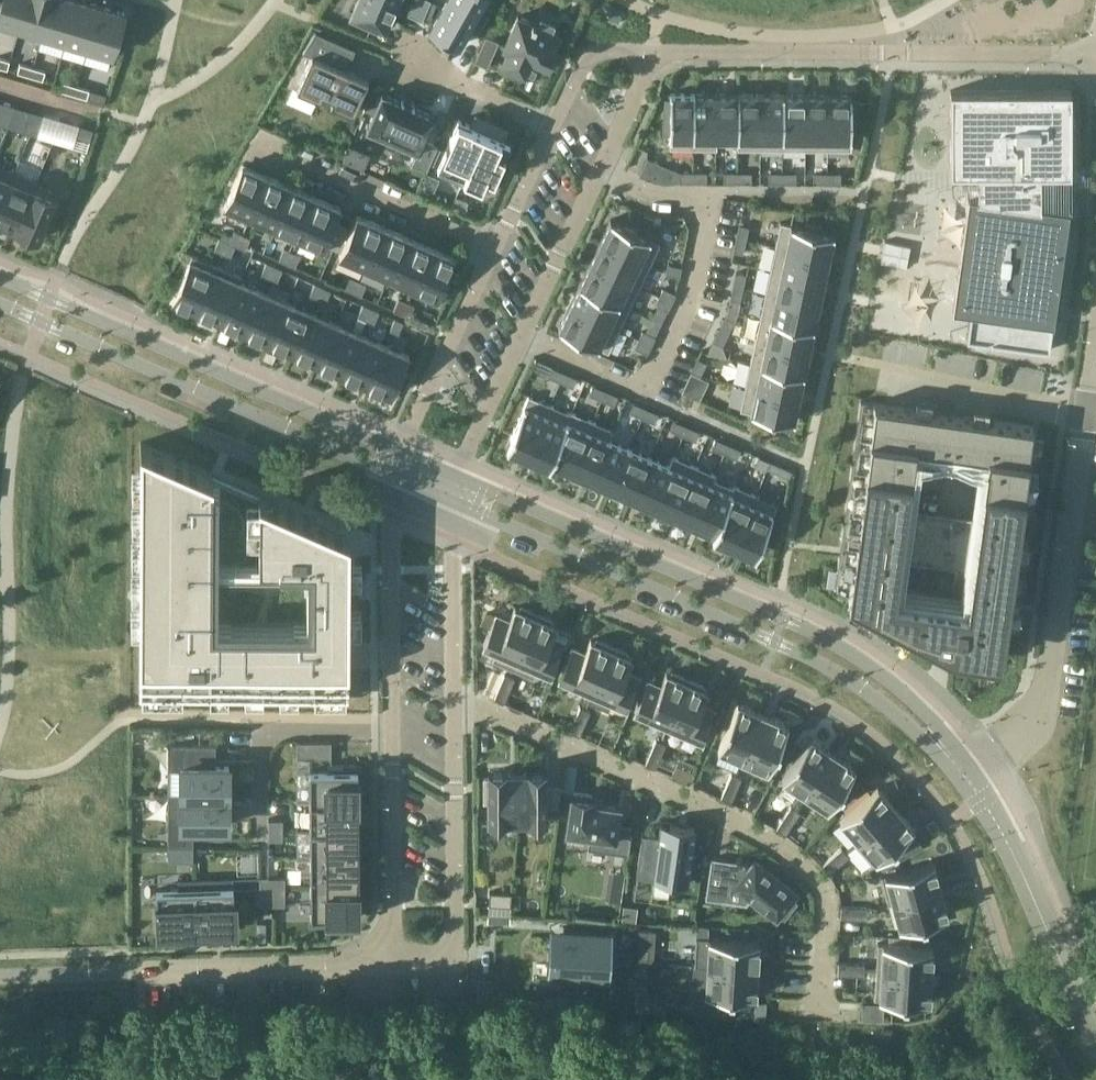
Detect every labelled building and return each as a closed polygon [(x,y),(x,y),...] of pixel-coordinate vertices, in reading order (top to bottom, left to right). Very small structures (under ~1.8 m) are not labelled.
[(0,7),(0,20),(20,26),(28,0),(2,0),(0,7)] [(20,26),(43,33),(53,0),(28,0),(20,26)] [(43,33),(66,40),(78,0),(53,0),(43,33)] [(66,40),(67,40),(88,46),(89,46),(101,5),(84,0),(78,0),(66,40)] [(352,13),(385,27),(391,13),(396,3),(395,3),(395,2),(408,8),(411,0),(358,0),(352,13)] [(408,10),(423,17),(430,0),(413,0),(408,10)] [(430,27),(442,34),(441,36),(446,39),(448,37),(460,44),(472,24),(480,28),(489,14),(480,9),(485,0),(445,0),(430,27)] [(101,5),(89,46),(112,53),(125,12),(101,5)] [(510,48),(503,62),(535,76),(541,61),(549,65),(556,49),(552,47),(558,33),(554,31),(559,21),(539,12),(535,19),(533,18),(532,21),(518,15),(505,46),(510,48)] [(312,55),(297,87),(320,97),(322,92),(333,97),(331,102),(354,112),(366,84),(369,78),(358,73),(347,68),(356,48),(315,31),(303,51),(312,55)] [(486,35),(475,60),(487,65),(498,41),(486,35)] [(7,68),(10,59),(0,56),(0,66),(7,68)] [(20,62),(18,71),(30,75),(33,66),(20,62)] [(33,66),(30,75),(43,79),(46,70),(33,66)] [(64,81),(62,90),(74,93),(77,85),(64,81)] [(77,85),(74,93),(87,97),(90,89),(77,85)] [(1071,89),(951,89),(951,172),(970,172),(970,193),(969,193),(953,307),(971,310),(967,338),(1049,350),(1069,207),(1053,205),(1058,172),(1072,172),(1071,89)] [(368,124),(367,127),(370,128),(370,127),(417,148),(418,149),(412,163),(427,169),(438,144),(424,138),(433,117),(434,114),(432,113),(432,114),(415,106),(402,100),(402,101),(385,93),(382,92),(381,94),(382,95),(369,124),(368,124)] [(665,97),(663,132),(670,132),(670,147),(694,147),(694,92),(671,92),(671,97),(665,97)] [(694,92),(694,147),(717,148),(717,142),(716,142),(716,93),(694,92)] [(716,93),(716,142),(717,142),(738,143),(739,93),(716,93)] [(738,143),(738,148),(761,148),(761,93),(739,93),(738,143)] [(761,93),(761,148),(783,148),(784,93),(761,93)] [(784,93),(783,148),(806,148),(806,93),(784,93)] [(806,93),(806,148),(828,148),(828,93),(806,93)] [(828,93),(828,148),(851,149),(852,117),(856,117),(856,98),(852,98),(852,94),(828,93)] [(30,110),(27,120),(41,124),(44,114),(30,110)] [(458,119),(438,166),(464,177),(490,119),(479,114),(474,126),(458,119)] [(490,119),(465,177),(490,189),(511,142),(501,138),(506,126),(490,119)] [(27,120),(24,130),(38,135),(41,124),(27,120)] [(79,124),(76,135),(90,139),(93,128),(79,124)] [(648,157),(640,173),(657,180),(662,180),(662,162),(648,157)] [(15,170),(0,164),(0,204),(15,170)] [(242,164),(223,210),(249,221),(251,216),(250,216),(268,175),(242,164)] [(0,204),(0,221),(15,228),(35,183),(36,184),(37,180),(15,170),(0,204)] [(680,171),(680,180),(693,181),(693,171),(680,171)] [(693,171),(693,181),(707,181),(707,172),(693,171)] [(725,172),(725,181),(738,181),(738,172),(725,172)] [(738,172),(738,181),(751,181),(751,172),(738,172)] [(769,172),(769,181),(783,181),(783,172),(769,172)] [(783,172),(783,181),(796,181),(796,172),(783,172)] [(814,172),(814,182),(827,182),(827,173),(814,172)] [(827,173),(827,182),(841,182),(841,173),(827,173)] [(268,175),(250,216),(251,216),(274,226),(292,186),(268,175)] [(35,183),(15,228),(39,238),(59,194),(36,184),(35,183)] [(292,186),(274,226),(298,237),(316,196),(292,186)] [(316,196),(298,237),(324,248),(341,207),(316,196)] [(357,214),(339,255),(365,266),(382,225),(357,214)] [(610,218),(600,241),(650,264),(660,242),(610,218)] [(781,221),(775,245),(829,257),(835,233),(820,230),(820,226),(807,223),(806,227),(781,221)] [(740,224),(737,237),(746,239),(748,226),(740,224)] [(382,225),(365,266),(389,276),(406,236),(382,225)] [(235,230),(230,241),(236,244),(237,245),(243,233),(235,230)] [(243,233),(237,245),(245,249),(251,237),(243,233)] [(406,236),(389,276),(412,286),(413,287),(431,246),(406,236)] [(220,237),(215,249),(223,253),(228,240),(220,237)] [(737,237),(734,250),(743,252),(746,239),(737,237)] [(228,240),(223,253),(231,256),(236,244),(230,241),(228,240)] [(600,241),(590,262),(640,286),(650,264),(600,241)] [(775,245),(770,268),(824,280),(829,257),(775,245)] [(412,286),(410,291),(436,303),(456,257),(431,246),(413,287),(412,286)] [(284,247),(279,259),(287,263),(293,251),(284,247)] [(293,251),(287,263),(295,266),(301,254),(293,251)] [(192,254),(172,299),(198,310),(217,265),(192,254)] [(267,261),(261,273),(270,277),(275,265),(267,261)] [(590,262),(579,283),(629,307),(640,286),(590,262)] [(668,264),(667,272),(680,275),(682,266),(668,264)] [(217,265),(198,310),(222,320),(239,280),(240,281),(243,276),(217,265)] [(275,265),(270,277),(278,280),(283,268),(275,265)] [(770,268),(766,292),(819,303),(824,280),(770,268)] [(737,272),(734,285),(743,287),(745,274),(737,272)] [(351,276),(345,288),(353,292),(359,279),(351,276)] [(359,279),(353,292),(361,295),(367,283),(359,279)] [(239,280),(222,320),(246,331),(264,291),(240,281),(239,280)] [(264,291),(246,331),(270,341),(288,301),(292,291),(271,282),(267,292),(264,291)] [(315,282),(310,294),(318,298),(323,286),(315,282)] [(579,283),(569,305),(619,329),(629,307),(579,283)] [(734,285),(731,298),(740,300),(743,287),(734,285)] [(323,286),(318,298),(326,301),(331,289),(323,286)] [(664,287),(660,295),(672,301),(676,293),(664,287)] [(766,292),(761,315),(814,326),(819,303),(766,292)] [(660,295),(656,303),(668,309),(672,301),(660,295)] [(399,297),(394,309),(402,313),(407,301),(399,297)] [(288,301),(270,341),(294,352),(312,312),(288,301)] [(407,301),(402,313),(410,316),(415,304),(407,301)] [(363,303),(358,315),(366,319),(372,307),(363,303)] [(569,305),(559,327),(609,351),(619,329),(569,305)] [(372,307),(366,319),(374,322),(380,310),(372,307)] [(312,312),(295,352),(319,362),(336,322),(312,312)] [(761,315),(756,338),(809,350),(814,326),(761,315)] [(726,316),(720,328),(728,332),(734,320),(726,316)] [(395,317),(390,329),(398,333),(404,321),(395,317)] [(336,322),(319,362),(343,373),(360,333),(336,322)] [(720,328),(714,340),(722,344),(728,332),(720,328)] [(643,330),(639,338),(651,344),(655,336),(643,330)] [(360,333),(343,373),(367,384),(384,343),(360,333)] [(639,338),(636,346),(648,352),(651,344),(639,338)] [(756,338),(751,361),(805,373),(809,350),(756,338)] [(384,343),(367,384),(392,395),(410,354),(384,343)] [(698,358),(692,370),(700,374),(706,362),(698,358)] [(751,361),(746,384),(800,396),(805,373),(751,361)] [(552,367),(549,375),(561,380),(564,372),(552,367)] [(564,372),(561,380),(573,385),(576,377),(564,372)] [(691,372),(682,391),(690,395),(700,376),(691,372)] [(746,384),(740,409),(794,420),(800,396),(746,384)] [(593,385),(590,393),(602,398),(606,390),(593,385)] [(606,390),(602,398),(614,403),(618,395),(606,390)] [(529,394),(507,445),(528,454),(550,404),(529,394)] [(954,636),(952,649),(1002,656),(1034,424),(861,400),(835,587),(916,630),(954,636)] [(634,402),(631,411),(643,416),(646,408),(634,402)] [(550,404),(528,454),(550,464),(551,462),(550,461),(571,413),(570,412),(550,404)] [(646,408),(643,416),(655,421),(659,413),(646,408)] [(571,413),(550,461),(551,462),(570,470),(592,420),(571,410),(570,412),(571,413)] [(592,420),(570,470),(591,479),(609,438),(609,439),(614,429),(592,420)] [(675,420),(672,429),(684,434),(688,426),(675,420)] [(688,426),(684,434),(696,439),(700,431),(688,426)] [(609,438),(591,479),(611,488),(629,447),(609,439),(609,438)] [(716,438),(713,447),(725,452),(728,443),(716,438)] [(141,441),(140,689),(348,690),(348,667),(349,642),(349,569),(349,555),(349,531),(319,518),(213,472),(141,441)] [(728,443),(725,452),(737,457),(740,449),(728,443)] [(629,447),(611,488),(632,497),(650,456),(629,447)] [(666,474),(653,506),(673,515),(695,465),(674,455),(669,465),(670,465),(666,474)] [(650,456),(632,497),(653,506),(666,474),(670,465),(669,465),(650,456)] [(758,456),(755,463),(758,469),(764,472),(769,461),(758,456)] [(771,461),(767,468),(779,473),(782,466),(771,461)] [(695,465),(673,515),(694,524),(714,478),(714,479),(716,474),(695,465)] [(714,478),(694,524),(714,533),(734,487),(733,487),(714,479),(714,478)] [(714,533),(713,535),(734,544),(756,494),(735,484),(733,487),(734,487),(714,533)] [(756,494),(734,544),(755,554),(778,503),(756,494)] [(486,644),(481,657),(492,662),(493,659),(513,668),(537,613),(521,606),(520,608),(515,606),(510,619),(496,614),(484,643),(486,644)] [(537,613),(513,668),(534,676),(538,667),(551,673),(564,643),(551,637),(556,624),(552,622),(553,620),(537,613)] [(572,647),(559,676),(593,691),(613,645),(597,639),(596,641),(591,639),(585,652),(572,647)] [(593,691),(588,700),(609,709),(613,699),(627,705),(640,676),(626,670),(632,657),(627,655),(629,652),(613,645),(593,691)] [(648,679),(635,709),(669,724),(688,678),(672,671),(671,674),(667,672),(661,685),(648,679)] [(505,673),(500,685),(510,689),(515,677),(505,673)] [(688,678),(669,724),(703,738),(715,709),(702,703),(708,690),(703,687),(704,685),(688,678)] [(500,685),(495,697),(505,701),(510,689),(500,685)] [(738,702),(718,748),(719,749),(720,748),(743,758),(744,759),(763,714),(739,703),(738,702)] [(581,706),(575,718),(585,722),(591,710),(581,706)] [(743,758),(741,763),(766,774),(765,775),(767,775),(789,724),(788,724),(787,724),(763,714),(744,759),(743,758)] [(575,718),(570,730),(580,734),(585,722),(575,718)] [(793,753),(781,771),(785,774),(782,778),(784,779),(806,793),(833,752),(811,738),(811,737),(810,736),(797,756),(793,753)] [(656,739),(651,751),(661,755),(666,743),(656,739)] [(331,740),(297,740),(297,756),(331,756),(331,740)] [(169,765),(169,795),(226,795),(234,795),(234,771),(229,771),(229,765),(213,765),(213,743),(181,742),(181,765),(169,765)] [(651,751),(646,763),(656,767),(661,755),(651,751)] [(833,752),(806,793),(828,808),(827,808),(828,809),(856,767),(855,766),(833,752)] [(328,769),(310,769),(310,800),(356,800),(356,789),(357,789),(357,764),(328,764),(328,769)] [(489,777),(485,777),(485,800),(489,800),(489,820),(518,820),(517,772),(489,772),(489,777)] [(546,772),(517,772),(518,820),(546,820),(546,808),(560,808),(563,786),(546,786),(546,772)] [(732,773),(727,785),(737,789),(742,777),(732,773)] [(727,785),(721,797),(731,801),(737,789),(727,785)] [(878,786),(840,819),(841,820),(842,820),(858,839),(859,839),(896,807),(879,787),(878,786)] [(573,796),(568,830),(590,834),(589,847),(628,853),(632,825),(618,823),(620,807),(593,803),(593,799),(592,798),(592,794),(575,791),(574,796),(573,796)] [(169,795),(168,841),(184,842),(184,824),(229,824),(229,808),(226,808),(226,795),(169,795)] [(356,800),(310,800),(310,829),(359,828),(359,809),(357,809),(356,800)] [(791,805),(784,816),(793,822),(800,811),(791,805)] [(858,839),(854,842),(872,863),(873,864),(880,857),(887,865),(924,845),(911,830),(915,827),(914,826),(913,826),(896,807),(859,839),(858,839)] [(784,816),(777,827),(786,833),(793,822),(784,816)] [(269,818),(269,828),(283,828),(283,818),(269,818)] [(642,833),(637,870),(639,870),(671,874),(688,877),(688,881),(687,881),(687,882),(689,883),(690,876),(693,854),(697,826),(661,821),(659,835),(642,833)] [(269,828),(269,838),(283,838),(283,828),(269,828)] [(359,828),(310,829),(311,857),(359,857),(359,828)] [(168,846),(168,860),(193,860),(193,846),(168,846)] [(842,847),(832,856),(839,864),(849,855),(842,847)] [(832,856),(822,865),(830,873),(839,864),(832,856)] [(359,857),(311,857),(311,886),(359,886),(359,857)] [(712,858),(707,897),(723,899),(725,884),(735,886),(777,919),(781,914),(784,916),(797,901),(793,898),(797,893),(755,860),(744,874),(727,871),(729,860),(712,858)] [(935,861),(881,875),(881,876),(882,876),(889,903),(894,901),(894,900),(941,888),(934,862),(935,862),(935,861)] [(261,876),(261,886),(274,886),(285,886),(285,876),(261,876)] [(234,877),(195,878),(197,923),(210,923),(211,927),(235,926),(234,877)] [(179,888),(157,888),(158,929),(184,928),(183,924),(197,923),(195,878),(179,879),(179,888)] [(612,884),(609,899),(621,901),(624,886),(612,884)] [(261,886),(260,904),(274,904),(274,886),(261,886)] [(274,886),(274,904),(285,904),(285,886),(274,886)] [(359,886),(311,886),(311,916),(317,916),(317,924),(345,923),(345,916),(359,916),(359,907),(360,907),(359,886)] [(941,888),(894,900),(894,901),(900,926),(900,927),(921,922),(922,927),(940,922),(938,917),(949,914),(948,913),(941,888)] [(490,891),(489,904),(511,905),(512,892),(490,891)] [(624,904),(622,918),(637,920),(639,906),(624,904)] [(842,906),(841,916),(854,917),(855,906),(842,906)] [(855,906),(854,917),(868,918),(868,907),(855,906)] [(1087,927),(1091,937),(1095,935),(1095,924),(1087,927)] [(554,936),(552,968),(570,970),(570,977),(589,978),(589,974),(610,975),(612,953),(607,953),(609,929),(564,926),(563,936),(554,936)] [(697,938),(695,964),(757,968),(759,942),(759,940),(709,937),(696,937),(696,938),(697,938)] [(878,944),(877,971),(931,974),(933,947),(933,946),(878,942),(878,944)] [(638,947),(638,960),(648,961),(649,948),(638,947)] [(638,961),(637,974),(648,974),(648,961),(638,961)] [(839,962),(838,973),(851,974),(852,963),(839,962)] [(852,963),(851,974),(864,975),(865,964),(852,963)] [(695,964),(692,1009),(723,1011),(724,993),(756,995),(756,994),(757,968),(695,964)] [(875,998),(875,999),(901,1001),(901,1006),(919,1007),(919,1002),(930,1002),(930,1001),(931,974),(877,971),(875,998)] [(864,1002),(863,1018),(884,1019),(884,1003),(864,1002)]
